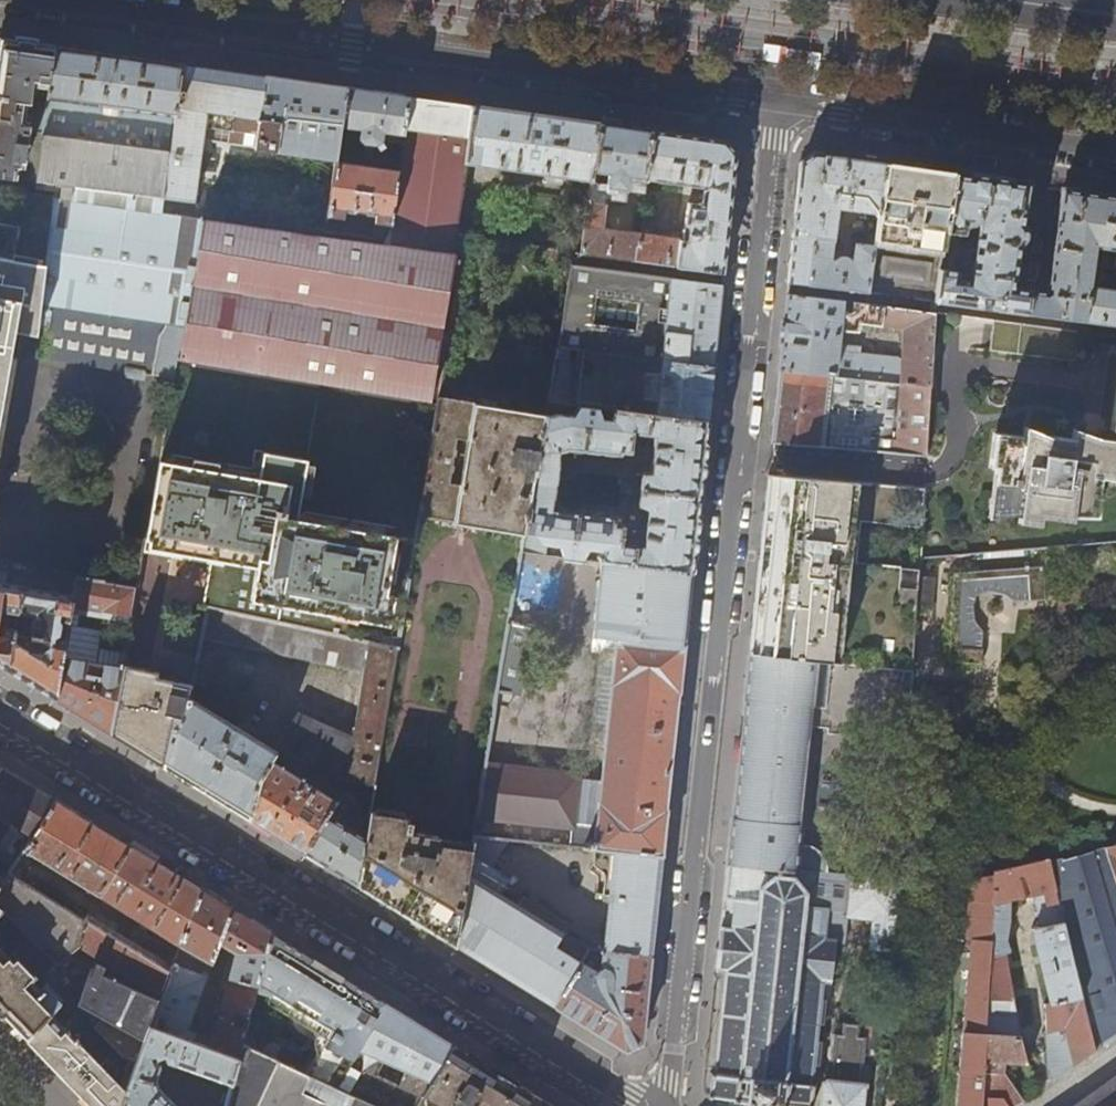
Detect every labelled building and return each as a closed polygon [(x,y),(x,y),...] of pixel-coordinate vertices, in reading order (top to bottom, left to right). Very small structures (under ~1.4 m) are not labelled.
[(14,178),(16,166),(21,167),(27,141),(25,140),(28,120),(23,119),(25,101),(30,102),(33,83),(49,85),(54,47),(0,39),(0,176),(14,178)] [(135,58),(54,47),(49,85),(47,97),(42,131),(35,181),(163,198),(182,65),(135,58)] [(336,161),(340,125),(346,88),(273,78),(215,70),(182,65),(163,198),(163,203),(193,207),(203,142),(336,161)] [(379,93),(346,88),(340,125),(361,128),(360,138),(363,143),(377,145),(380,149),(385,146),(381,141),(403,144),(409,97),(379,93)] [(42,131),(47,97),(39,95),(34,130),(42,131)] [(445,102),(409,97),(403,144),(400,171),(393,225),(388,234),(386,234),(379,246),(201,222),(176,360),(430,403),(458,244),(454,243),(465,164),(474,106),(445,102)] [(534,114),(474,106),(465,164),(590,181),(599,123),(534,114)] [(651,131),(625,127),(599,123),(590,181),(579,255),(635,263),(639,235),(600,230),(605,201),(625,203),(627,191),(643,193),(644,180),(651,131)] [(693,136),(651,131),(644,180),(707,190),(704,193),(702,206),(689,205),(686,216),(667,214),(664,232),(682,235),(681,241),(639,235),(635,263),(723,274),(729,214),(736,154),(725,141),(693,136)] [(807,286),(825,156),(820,155),(814,154),(801,164),(799,190),(789,283),(807,286)] [(886,164),(884,164),(849,159),(825,156),(807,286),(868,292),(886,164)] [(375,232),(386,234),(388,234),(393,225),(400,171),(335,162),(328,216),(344,218),(346,209),(348,210),(348,213),(354,213),(355,212),(368,214),(367,216),(373,216),(374,214),(377,214),(375,232)] [(924,170),(886,164),(868,292),(936,301),(941,269),(946,233),(954,174),(924,170)] [(993,179),(954,174),(946,233),(963,236),(966,234),(967,232),(967,228),(975,225),(975,232),(980,233),(972,282),(960,281),(960,274),(958,271),(941,269),(936,301),(1025,312),(1029,290),(1012,287),(1012,276),(1015,276),(1016,273),(1029,184),(993,179)] [(60,196),(0,188),(0,219),(23,222),(18,254),(0,252),(0,413),(18,325),(29,326),(41,327),(60,196)] [(1092,193),(1062,189),(1047,292),(1029,290),(1025,312),(1115,325),(1115,285),(1091,282),(1096,246),(1115,248),(1115,196),(1092,193)] [(176,360),(201,222),(202,215),(60,196),(41,327),(37,356),(95,364),(174,374),(176,360)] [(569,265),(556,345),(713,366),(717,331),(722,285),(577,266),(569,265)] [(934,315),(866,307),(787,297),(783,334),(779,370),(930,384),(934,315)] [(713,366),(556,345),(547,402),(566,404),(581,406),(707,423),(710,394),(713,366)] [(430,403),(176,360),(174,374),(143,552),(215,565),(208,608),(210,608),(399,648),(421,518),(440,405),(430,403)] [(926,455),(930,384),(779,370),(776,404),(771,443),(926,455)] [(535,474),(545,416),(441,399),(440,405),(421,518),(524,534),(533,482),(533,475),(535,474)] [(703,467),(707,423),(581,406),(574,416),(564,416),(566,404),(547,402),(545,416),(535,474),(533,475),(533,482),(556,485),(559,466),(559,454),(566,450),(619,456),(620,453),(631,454),(633,438),(635,438),(636,434),(655,437),(652,471),(641,474),(639,484),(621,482),(620,488),(699,498),(703,467)] [(1035,522),(1036,512),(1068,516),(1068,512),(1092,515),(1094,500),(1095,479),(1109,481),(1111,489),(1115,489),(1115,436),(1115,442),(1092,438),(1070,423),(1069,435),(1046,432),(1021,424),(1020,435),(990,430),(985,466),(992,467),(986,516),(1008,512),(1016,513),(1015,519),(1035,522)] [(902,670),(912,671),(918,566),(900,565),(900,571),(849,563),(854,513),(920,519),(922,486),(768,475),(763,522),(754,607),(749,653),(902,670)] [(622,541),(623,525),(613,523),(614,518),(559,512),(550,508),(551,502),(554,502),(556,485),(533,482),(524,534),(535,535),(542,546),(545,545),(559,547),(562,556),(582,559),(590,549),(600,550),(598,561),(600,561),(692,573),(696,534),(699,498),(620,488),(619,495),(638,498),(637,507),(646,512),(642,548),(636,548),(635,547),(624,545),(624,541),(622,541)] [(542,546),(535,535),(524,534),(521,551),(544,554),(545,545),(542,546)] [(692,573),(600,561),(593,634),(617,637),(616,640),(684,648),(686,621),(692,573)] [(74,595),(6,583),(9,567),(0,565),(0,668),(22,681),(55,701),(65,643),(55,641),(56,637),(57,637),(61,630),(62,626),(61,621),(69,622),(71,613),(72,606),(74,595)] [(1043,565),(952,570),(947,660),(982,662),(983,647),(981,647),(982,629),(978,629),(965,628),(965,621),(969,621),(975,620),(972,604),(975,593),(986,590),(1001,592),(1003,583),(1010,583),(1011,600),(1028,599),(1029,601),(1045,600),(1043,565)] [(77,579),(77,578),(75,578),(76,573),(54,569),(53,575),(77,579)] [(137,587),(77,578),(77,579),(74,595),(72,606),(132,617),(137,587)] [(71,613),(79,615),(130,624),(132,617),(72,606),(71,613)] [(371,814),(399,648),(210,608),(204,637),(364,669),(353,740),(299,712),(287,731),(278,747),(290,755),(282,769),(270,761),(259,781),(249,820),(273,834),(324,866),(359,887),(367,839),(340,823),(349,810),(306,783),(317,765),(332,774),(329,780),(355,796),(362,805),(360,812),(371,814)] [(69,622),(69,625),(65,643),(55,701),(76,714),(111,735),(124,664),(125,653),(91,647),(93,635),(86,634),(87,628),(77,626),(79,615),(71,613),(69,622)] [(545,643),(547,629),(509,623),(497,695),(519,698),(528,640),(545,643)] [(677,708),(684,648),(616,640),(612,682),(611,682),(611,686),(613,686),(603,781),(580,778),(580,774),(486,764),(477,819),(571,829),(570,848),(596,851),(661,858),(666,810),(677,708)] [(890,703),(898,690),(901,689),(902,670),(749,653),(743,699),(744,700),(739,755),(732,819),(731,819),(726,864),(900,881),(901,861),(885,860),(885,853),(810,853),(816,784),(805,782),(811,724),(827,725),(827,731),(838,731),(849,729),(856,727),(865,724),(872,720),(883,711),(890,703)] [(124,664),(111,735),(135,750),(164,768),(174,718),(183,720),(187,700),(190,701),(196,676),(198,664),(161,656),(159,671),(124,664)] [(275,751),(190,701),(187,700),(183,720),(174,718),(164,768),(179,777),(226,806),(249,820),(259,781),(270,761),(269,761),(275,751)] [(14,826),(0,845),(0,849),(17,859),(55,802),(29,786),(0,768),(0,817),(14,826)] [(73,813),(55,802),(17,859),(11,870),(37,886),(43,876),(29,867),(29,863),(33,857),(98,896),(129,847),(108,835),(73,813)] [(371,815),(367,839),(359,887),(379,899),(417,923),(456,947),(471,855),(472,852),(439,847),(440,839),(411,835),(413,825),(406,824),(407,820),(371,815)] [(165,869),(129,847),(98,896),(151,929),(143,942),(173,961),(199,890),(165,869)] [(1106,849),(1115,878),(1115,847),(1106,849)] [(1106,849),(1048,861),(1095,1051),(1115,1036),(1115,878),(1106,849)] [(659,881),(661,858),(596,851),(595,864),(603,871),(604,874),(604,877),(602,895),(608,896),(602,951),(651,956),(653,932),(659,881)] [(591,949),(493,890),(498,882),(483,872),(487,865),(471,855),(456,947),(497,972),(554,1007),(581,964),(590,950),(591,949)] [(1095,1051),(1048,861),(1047,859),(1007,869),(996,871),(995,876),(987,998),(1013,1000),(1005,954),(1008,955),(1004,939),(1033,931),(1051,1002),(1045,1004),(1048,1032),(1047,1065),(1053,1080),(1065,1072),(1095,1051)] [(900,881),(726,864),(721,912),(715,971),(723,971),(715,1072),(712,1071),(712,1073),(711,1073),(711,1076),(714,1077),(711,1094),(710,1094),(709,1098),(714,1098),(714,1097),(736,1099),(736,1101),(747,1103),(747,1105),(755,1105),(759,1105),(763,1105),(776,1105),(780,1105),(787,1105),(795,1105),(814,1105),(812,1105),(814,1088),(816,1088),(816,1083),(813,1083),(816,1064),(820,1065),(822,1042),(817,1042),(819,1023),(824,1024),(826,1003),(830,1004),(836,943),(845,943),(847,918),(873,920),(869,950),(892,953),(900,881)] [(3,882),(0,886),(0,908),(4,910),(11,917),(56,965),(81,946),(83,919),(9,873),(3,882)] [(1021,1103),(1017,1098),(1006,1105),(1000,1098),(980,1096),(984,1033),(985,1012),(987,998),(995,876),(963,883),(959,944),(964,944),(952,1105),(1016,1105),(1021,1103)] [(172,966),(169,972),(161,995),(159,1000),(149,1028),(238,1061),(242,1047),(247,1028),(234,1024),(236,1013),(250,1017),(258,986),(271,935),(255,924),(221,904),(199,890),(173,961),(172,966)] [(87,915),(83,919),(169,972),(172,966),(140,947),(87,915)] [(83,919),(81,946),(161,995),(169,972),(83,919)] [(350,983),(271,935),(258,986),(270,993),(269,999),(292,1013),(292,1026),(293,1029),(322,1047),(306,1075),(337,1088),(384,1004),(350,983)] [(27,1039),(50,1014),(60,1004),(61,998),(47,984),(41,990),(32,979),(35,976),(19,958),(15,962),(0,946),(0,1011),(27,1039)] [(602,951),(603,970),(602,970),(598,972),(597,974),(581,964),(554,1007),(586,1026),(627,1051),(642,1044),(646,1005),(651,956),(602,951)] [(92,971),(79,1006),(144,1042),(149,1028),(159,1000),(92,971)] [(384,1004),(337,1088),(378,1105),(419,1105),(452,1046),(419,1025),(384,1004)] [(27,1039),(42,1055),(87,1101),(92,1105),(121,1105),(144,1042),(79,1006),(77,1011),(113,1049),(100,1067),(50,1014),(27,1039)] [(1017,1015),(985,1012),(984,1033),(1021,1038),(1017,1015)] [(882,1041),(866,1040),(867,1037),(858,1036),(859,1023),(844,1022),(842,1035),(835,1034),(829,1079),(828,1079),(824,1083),(821,1105),(874,1105),(882,1041)] [(144,1042),(121,1105),(175,1105),(160,1090),(157,1081),(161,1068),(169,1063),(231,1087),(238,1061),(149,1028),(144,1042)] [(1028,1064),(1021,1038),(984,1033),(980,1096),(1000,1098),(1006,1105),(1017,1098),(1021,1103),(1022,1102),(1022,1096),(1023,1076),(1003,1075),(1004,1063),(1028,1064)] [(419,1105),(438,1105),(524,1105),(531,1094),(519,1087),(497,1074),(472,1058),(452,1046),(419,1105)] [(238,1061),(231,1087),(226,1105),(378,1105),(337,1088),(306,1075),(242,1047),(238,1061)] [(1098,1089),(1074,1105),(1115,1105),(1115,1076),(1098,1089)] [(545,1103),(531,1094),(524,1105),(550,1105),(545,1103)]
